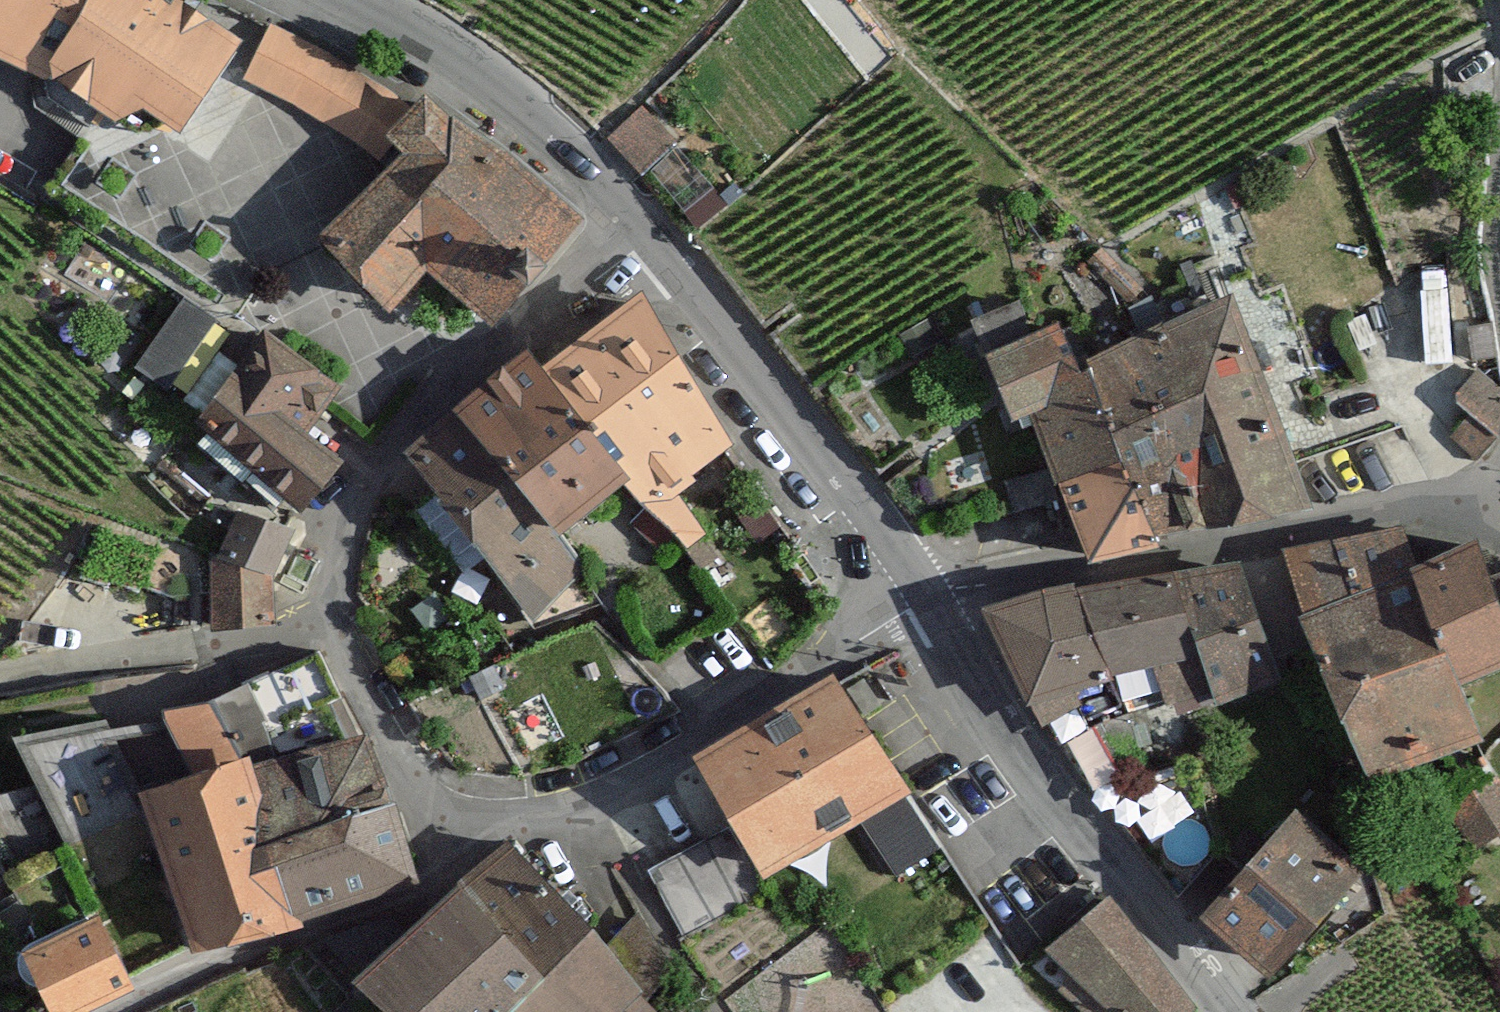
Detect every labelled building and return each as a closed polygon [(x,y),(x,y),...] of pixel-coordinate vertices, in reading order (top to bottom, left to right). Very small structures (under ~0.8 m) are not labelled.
[(58,93),(52,103),(95,134),(109,143),(166,124),(191,142),(253,50),(203,11),(208,0),(0,0),(0,61),(58,93)] [(343,68),(275,32),(253,78),(320,112),(383,158),(395,147),(421,120),(343,68)] [(513,157),(438,102),(421,120),(395,147),(410,164),(333,242),(406,313),(436,279),(502,332),(593,233),(513,157)] [(651,115),(617,147),(650,182),(684,150),(651,115)] [(1148,301),(1106,259),(1093,272),(1135,314),(1148,301)] [(1133,458),(1166,544),(1223,535),(1176,417),(1212,404),(1181,327),(1170,300),(1155,306),(1164,333),(1089,362),(1133,458)] [(740,457),(650,302),(594,341),(698,487),(740,457)] [(192,304),(147,373),(178,393),(223,324),(192,304)] [(1240,306),(1181,327),(1212,404),(1176,417),(1223,535),(1320,516),(1240,306)] [(1044,431),(1064,479),(1133,458),(1089,362),(1073,332),(1043,342),(1030,309),(978,327),(1026,436),(1044,431)] [(1449,311),(1428,313),(1432,360),(1454,357),(1449,311)] [(347,399),(268,341),(201,432),(213,441),(204,453),(285,513),(293,503),(311,516),(349,465),(316,441),(347,399)] [(698,487),(594,341),(552,372),(641,488),(698,562),(715,549),(686,505),(703,494),(698,487)] [(569,543),(641,488),(552,372),(538,355),(461,416),(569,543)] [(1457,441),(1483,472),(1494,460),(1499,448),(1499,394),(1489,381),(1460,408),(1477,422),(1457,441)] [(569,543),(461,416),(412,463),(543,626),(615,609),(587,573),(586,560),(569,543)] [(1133,458),(1064,479),(1096,572),(1171,555),(1166,544),(1133,458)] [(229,565),(281,588),(302,542),(250,518),(229,565)] [(216,603),(215,560),(104,526),(85,591),(116,600),(117,594),(146,602),(148,595),(177,603),(216,603)] [(1413,538),(1286,562),(1308,625),(1433,589),(1426,571),(1413,538)] [(1473,688),(1499,677),(1499,565),(1492,545),(1426,571),(1433,589),(1473,688)] [(282,634),(281,588),(229,565),(215,560),(216,603),(216,635),(282,634)] [(1250,576),(1177,586),(1218,715),(1221,724),(1300,695),(1287,679),(1250,576)] [(1177,586),(1089,600),(1141,741),(1159,734),(1168,763),(1193,754),(1183,727),(1218,715),(1177,586)] [(1433,589),(1308,625),(1380,794),(1494,753),(1473,688),(1433,589)] [(999,615),(994,629),(1072,761),(1104,746),(1141,741),(1089,600),(999,615)] [(251,698),(279,762),(256,768),(281,851),(399,817),(376,741),(347,747),(333,709),(346,705),(328,664),(251,698)] [(838,682),(701,761),(769,878),(849,833),(898,918),(956,884),(838,682)] [(147,799),(174,882),(281,851),(256,768),(279,762),(251,698),(222,710),(169,721),(197,785),(147,799)] [(158,871),(99,732),(19,744),(89,913),(152,888),(158,871)] [(1454,807),(1483,858),(1499,848),(1499,781),(1454,807)] [(426,890),(399,817),(281,851),(309,932),(370,915),(426,890)] [(1308,820),(1214,930),(1276,982),(1333,915),(1343,923),(1380,881),(1308,820)] [(724,843),(652,882),(691,947),(773,901),(724,843)] [(309,932),(281,851),(174,882),(200,964),(309,932)] [(515,853),(464,898),(551,988),(605,932),(515,853)] [(464,898),(415,943),(364,989),(387,1011),(527,1011),(551,988),(464,898)] [(1069,1011),(1201,1011),(1111,906),(1056,958),(1079,985),(1059,1004),(1069,1011)] [(644,923),(619,953),(651,1001),(676,973),(644,923)] [(330,959),(364,989),(415,943),(392,928),(330,959)] [(60,1011),(101,1011),(132,997),(100,931),(36,962),(60,1011)] [(651,1001),(619,953),(605,932),(551,988),(527,1011),(659,1011),(651,1001)]
